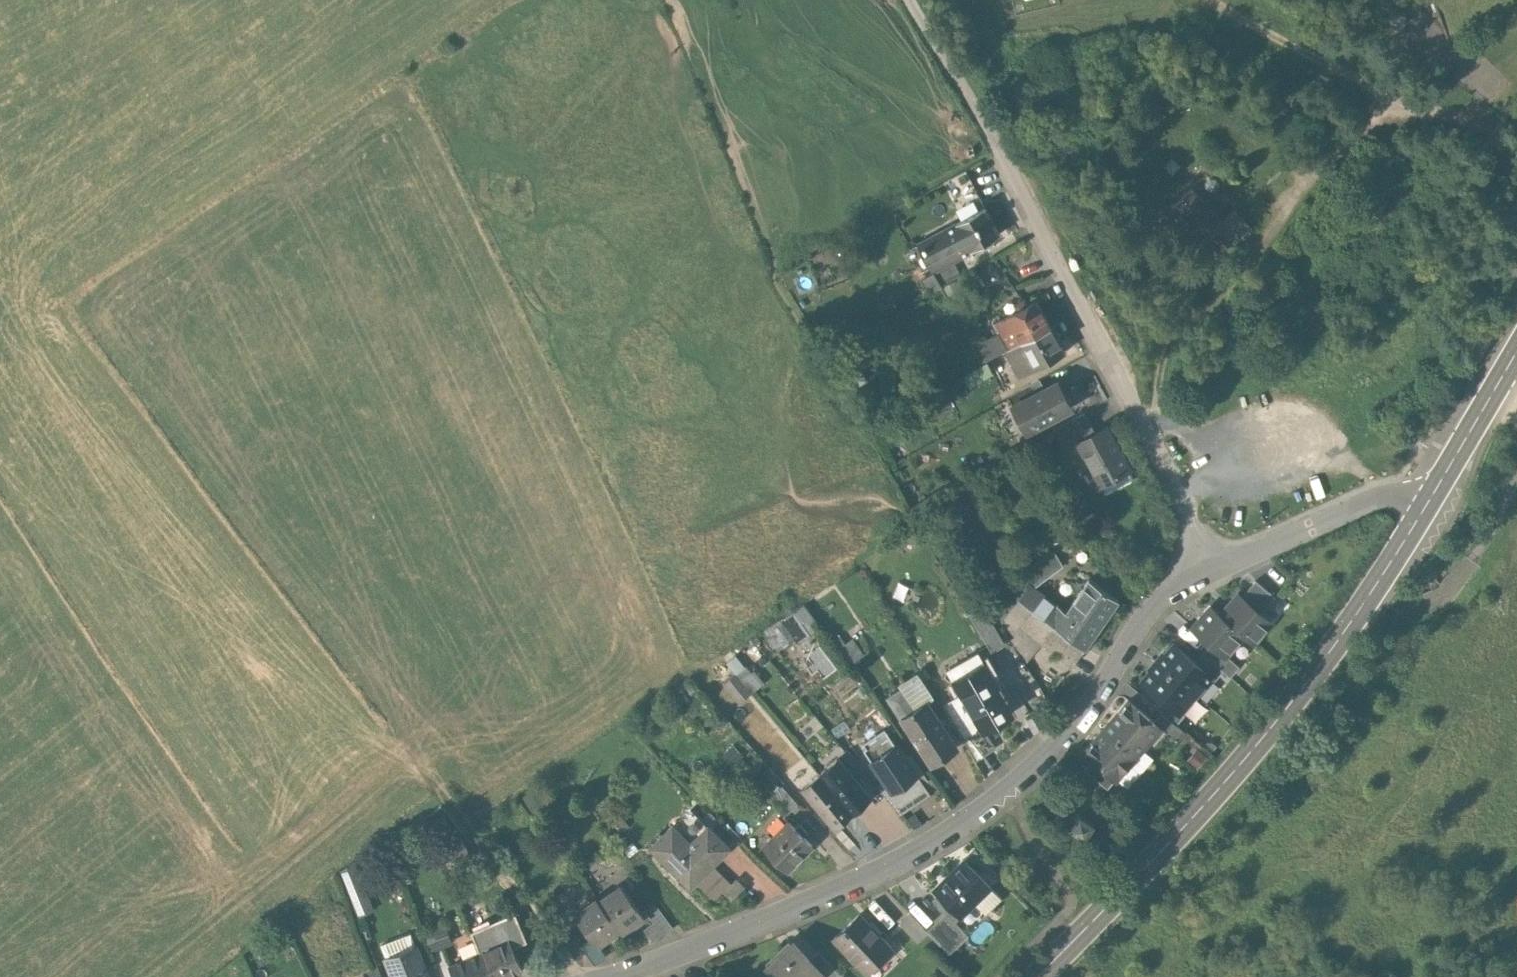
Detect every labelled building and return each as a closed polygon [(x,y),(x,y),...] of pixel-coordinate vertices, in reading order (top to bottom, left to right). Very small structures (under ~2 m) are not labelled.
[(1224,223),(1193,191),(1175,208),(1220,255),(1233,242),(1222,230),(1226,226),(1224,223)] [(1000,239),(985,211),(921,246),(937,274),(1000,239)] [(1224,223),(1226,226),(1222,230),(1233,242),(1239,237),(1237,211),(1224,223)] [(1007,319),(1021,344),(1050,328),(1036,303),(1028,307),(1025,301),(1015,307),(1018,313),(1007,319)] [(1050,328),(1021,344),(1006,352),(1014,367),(1029,358),(1037,373),(1066,357),(1050,328)] [(1069,409),(1057,387),(1014,411),(1026,433),(1069,409)] [(1129,471),(1106,430),(1078,445),(1101,487),(1129,471)] [(1119,601),(1090,582),(1067,616),(1031,590),(1062,567),(1054,555),(987,605),(1024,672),(1041,646),(1073,669),(1119,601)] [(1054,596),(1081,574),(1070,561),(1043,583),(1054,596)] [(1255,585),(1242,601),(1260,616),(1274,601),(1255,585)] [(1237,596),(1219,617),(1244,638),(1254,646),(1272,625),(1260,616),(1242,601),(1237,596)] [(1277,616),(1288,606),(1281,598),(1270,607),(1277,616)] [(842,664),(801,605),(768,628),(809,687),(842,664)] [(1225,660),(1244,638),(1219,617),(1210,609),(1192,631),(1225,660)] [(1164,655),(1157,664),(1196,697),(1212,679),(1174,647),(1166,657),(1164,655)] [(1015,713),(978,652),(946,672),(984,733),(1015,713)] [(725,681),(741,701),(767,680),(751,660),(725,681)] [(1196,697),(1157,664),(1150,672),(1152,674),(1143,684),(1181,715),(1196,697)] [(947,733),(927,703),(917,710),(902,688),(887,698),(932,765),(958,748),(947,732),(947,733)] [(1161,731),(1129,703),(1084,756),(1092,763),(1115,783),(1161,731)] [(893,748),(885,736),(878,741),(875,736),(864,743),(867,748),(864,750),(885,783),(877,789),(900,816),(931,797),(918,776),(916,777),(899,748),(898,748),(897,746),(893,748)] [(838,758),(820,773),(853,812),(871,797),(838,758)] [(853,812),(820,773),(802,788),(835,827),(853,812)] [(729,847),(689,809),(648,850),(690,890),(729,847)] [(813,845),(789,821),(764,846),(787,870),(813,845)] [(991,886),(965,859),(934,888),(938,893),(937,903),(945,911),(952,919),(953,918),(958,913),(961,916),(991,886)] [(620,887),(598,903),(620,932),(621,934),(644,918),(620,887)] [(620,932),(598,903),(596,901),(574,918),(598,949),(620,932)] [(953,918),(952,919),(945,911),(926,930),(948,953),(968,934),(953,918)] [(890,947),(859,914),(832,939),(863,972),(890,947)] [(481,956),(490,976),(513,976),(523,972),(514,951),(528,944),(516,916),(472,935),(481,956)] [(410,934),(381,946),(394,976),(428,976),(410,934)] [(793,942),(769,966),(779,976),(817,976),(822,972),(793,942)] [(481,956),(451,970),(454,976),(490,976),(481,956)]
